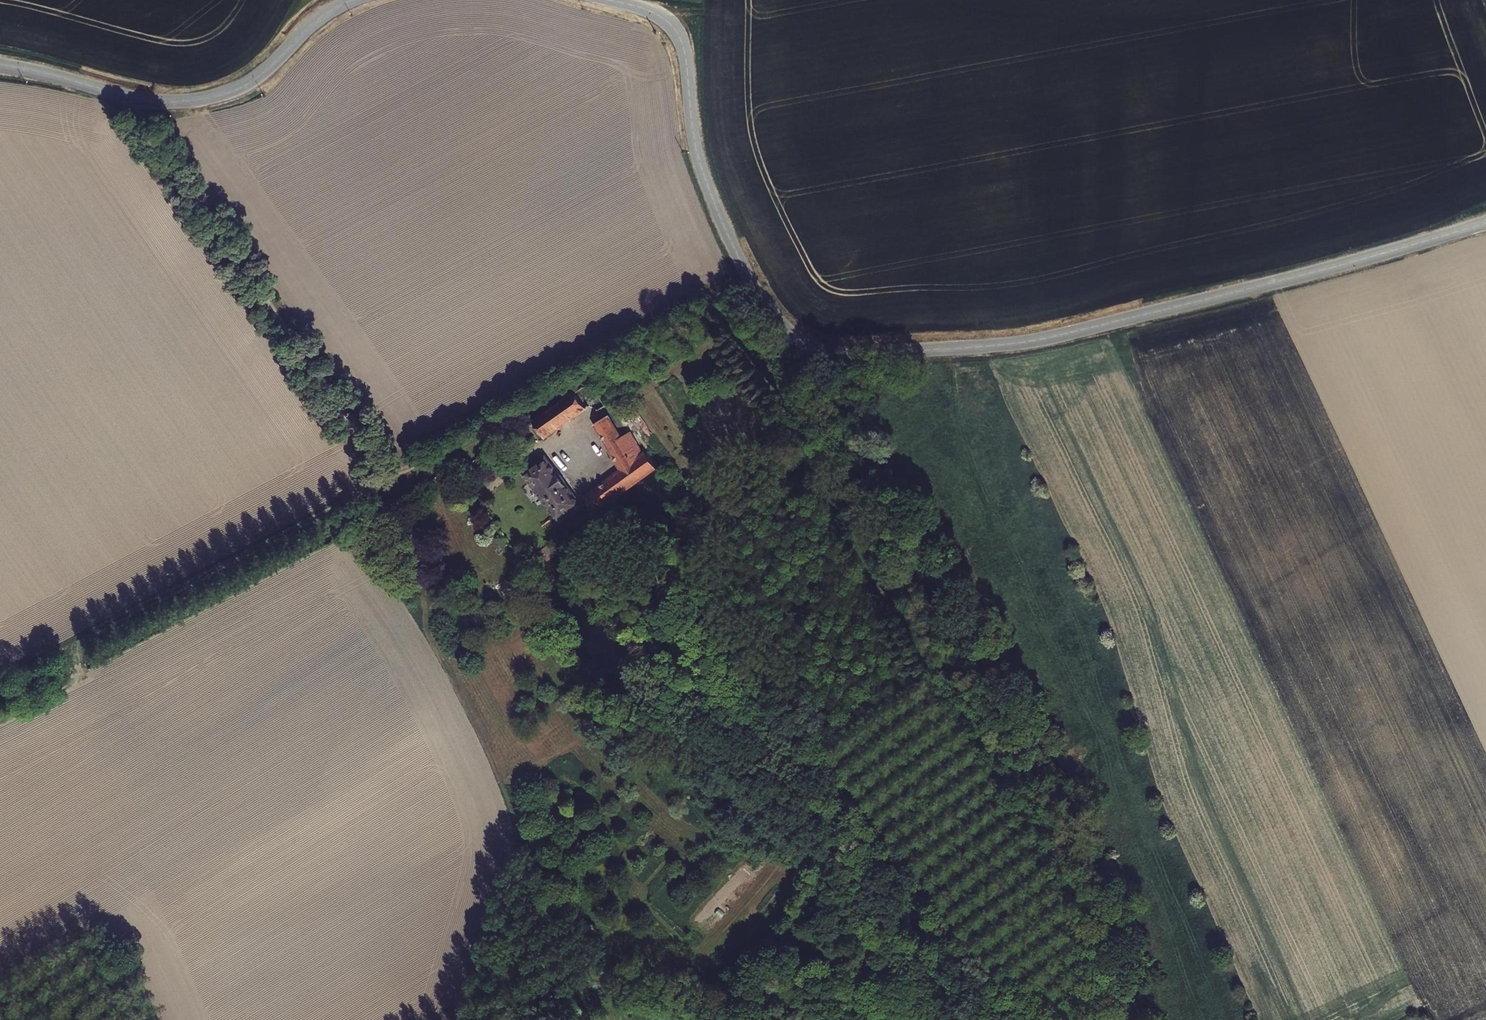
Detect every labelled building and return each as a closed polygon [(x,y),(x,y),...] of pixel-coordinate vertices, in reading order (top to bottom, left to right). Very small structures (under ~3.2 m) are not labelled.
[(576,395),(534,422),(547,441),(588,413),(576,395)] [(610,424),(600,430),(614,453),(624,446),(610,424)] [(624,446),(614,453),(627,474),(648,459),(635,439),(624,446)] [(589,500),(599,515),(660,473),(650,458),(648,459),(627,474),(589,500)] [(547,459),(522,476),(554,524),(581,506),(566,485),(568,484),(563,476),(561,478),(547,459)]
